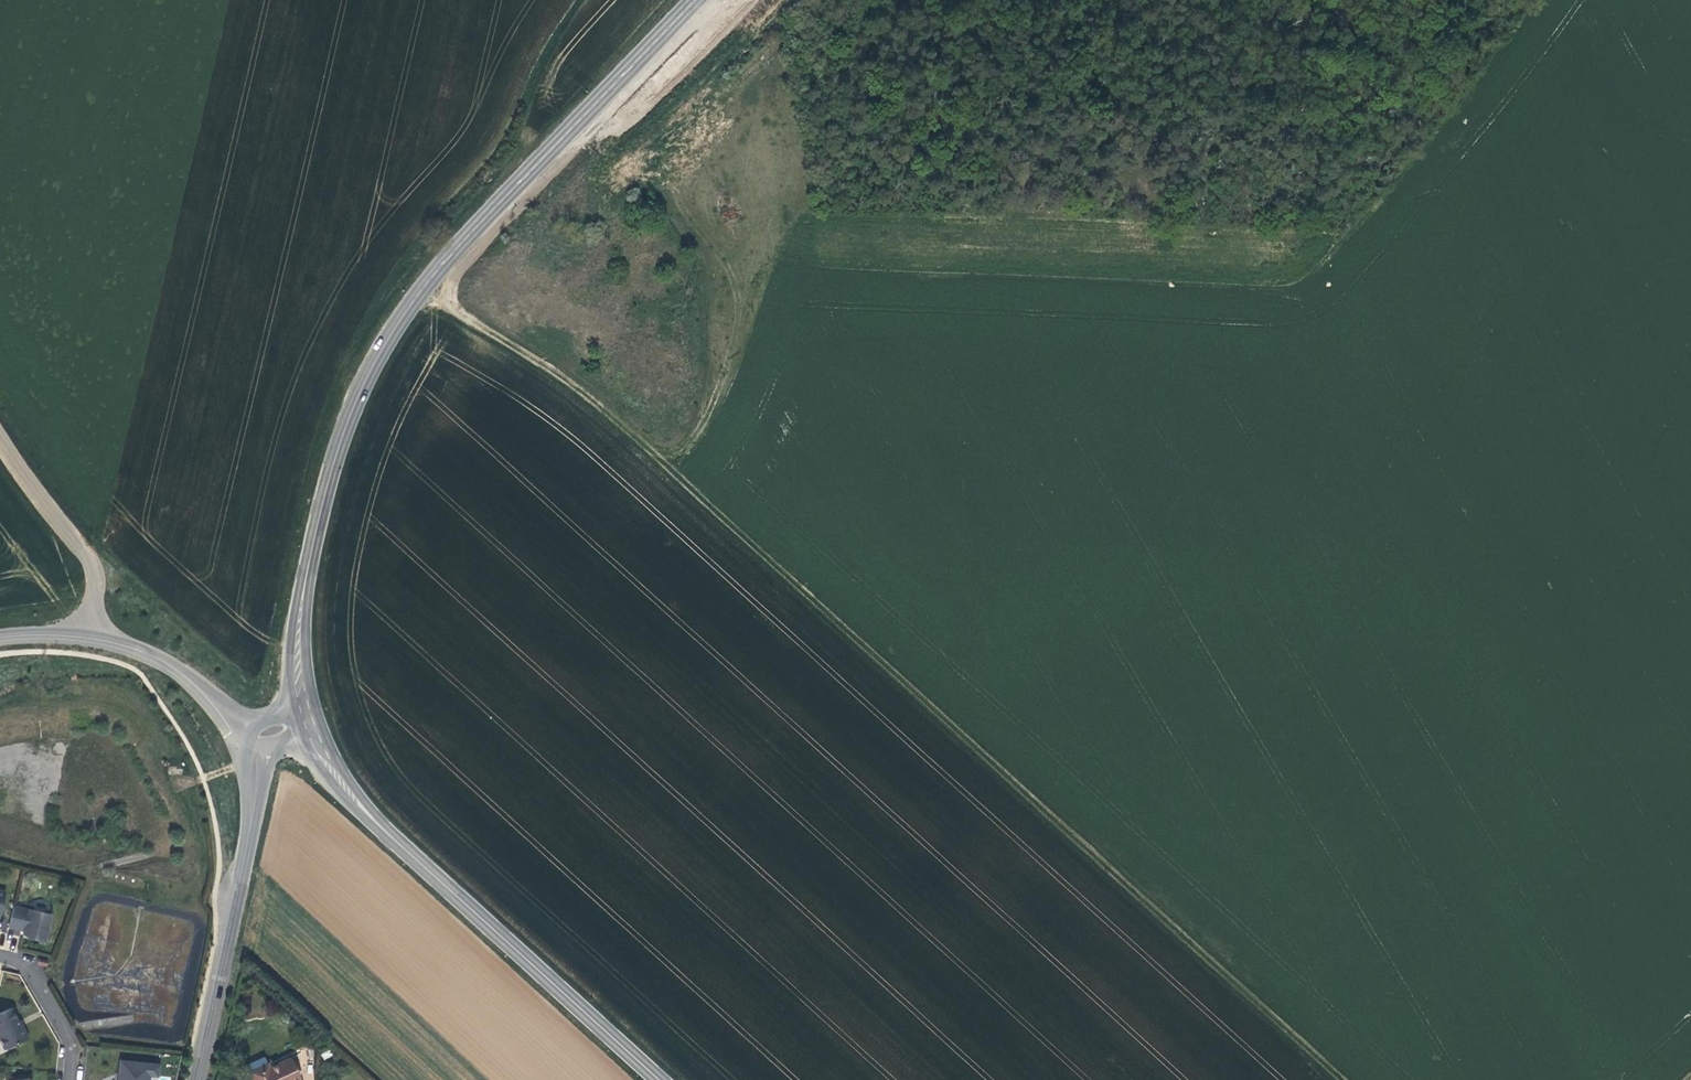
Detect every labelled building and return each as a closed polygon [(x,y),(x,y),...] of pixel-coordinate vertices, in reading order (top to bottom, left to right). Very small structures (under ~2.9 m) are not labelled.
[(23,934),(29,936),(38,938),(38,940),(45,942),(51,915),(13,906),(9,927),(24,931),(23,934)] [(38,958),(36,964),(46,966),(47,960),(38,958)] [(23,1030),(20,1028),(17,1022),(11,1009),(0,1014),(0,1042),(4,1050),(25,1040),(24,1037),(25,1034),(23,1030)] [(289,1058),(269,1068),(268,1068),(269,1069),(251,1078),(252,1079),(299,1079),(289,1058)] [(159,1064),(120,1061),(118,1074),(120,1074),(120,1079),(149,1079),(149,1077),(157,1077),(159,1064)] [(248,1071),(251,1078),(269,1069),(268,1068),(269,1068),(266,1062),(248,1071)]
